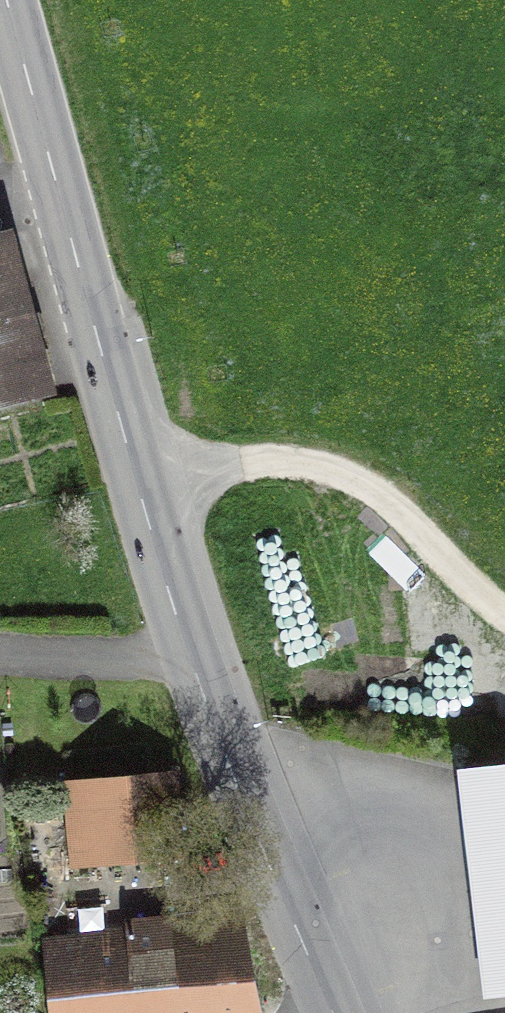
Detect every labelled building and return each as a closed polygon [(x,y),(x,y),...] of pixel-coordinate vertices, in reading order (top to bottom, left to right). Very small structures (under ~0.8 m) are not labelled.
[(38,388),(0,245),(0,398),(38,388)] [(471,777),(496,991),(504,990),(504,773),(471,777)] [(69,867),(153,859),(147,778),(62,786),(69,867)] [(237,914),(165,923),(168,956),(127,960),(125,943),(42,951),(48,1012),(254,1012),(237,914)]
